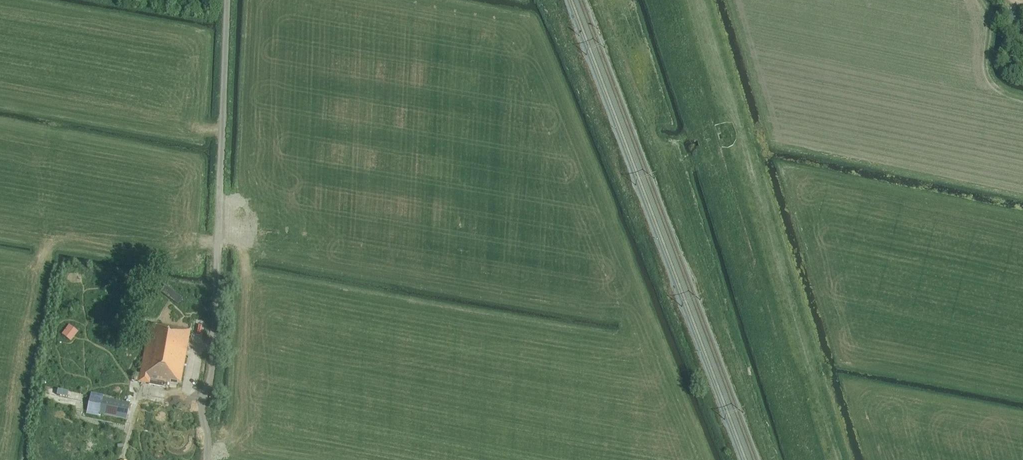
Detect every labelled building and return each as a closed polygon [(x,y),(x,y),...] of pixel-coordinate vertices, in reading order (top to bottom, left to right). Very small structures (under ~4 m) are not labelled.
[(1013,27),(1021,28),(1022,20),(1022,17),(1016,16),(1013,27)] [(73,274),(72,278),(74,280),(73,282),(76,284),(80,284),(83,280),(83,277),(80,274),(78,275),(77,273),(73,274)] [(150,324),(149,326),(142,366),(140,375),(139,381),(139,382),(149,384),(150,380),(170,383),(170,381),(180,383),(190,331),(150,324)] [(69,326),(62,336),(70,342),(77,332),(69,326)] [(127,420),(130,404),(90,396),(87,412),(126,420),(127,420)] [(74,431),(66,444),(77,451),(85,438),(74,431)]
